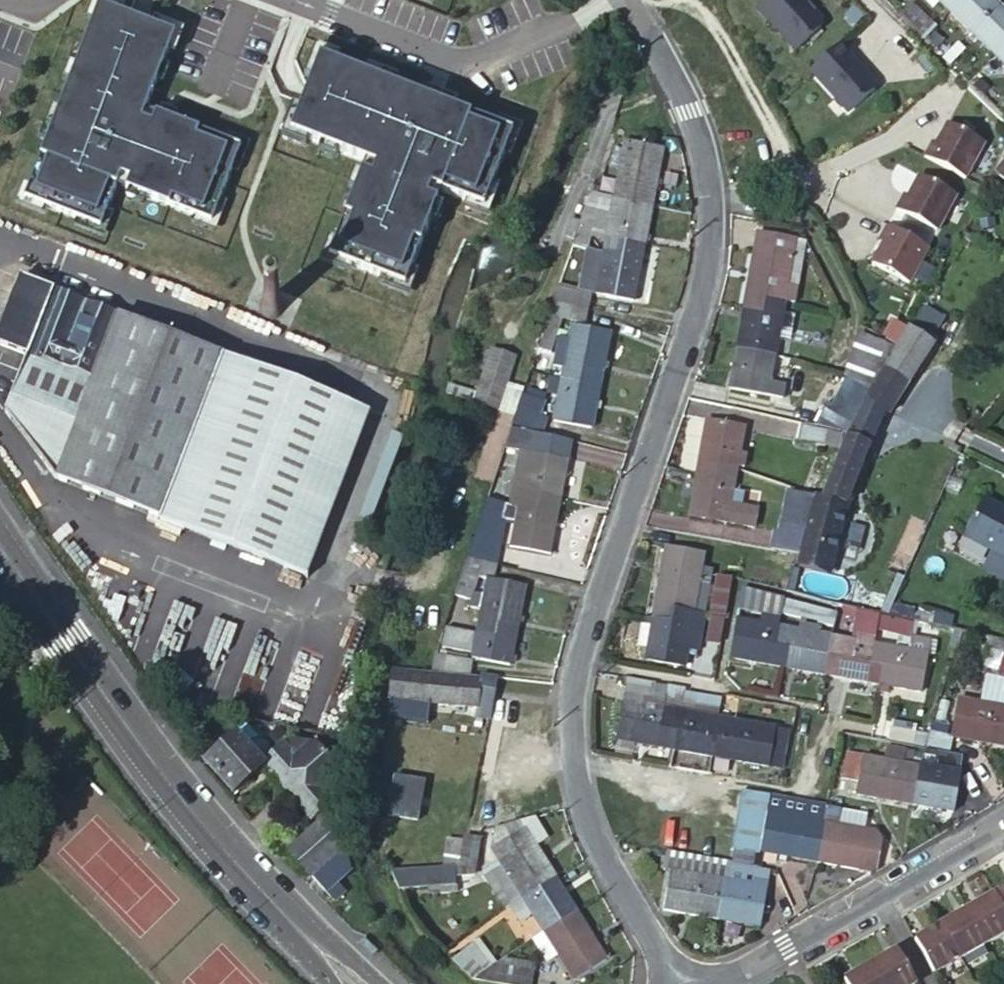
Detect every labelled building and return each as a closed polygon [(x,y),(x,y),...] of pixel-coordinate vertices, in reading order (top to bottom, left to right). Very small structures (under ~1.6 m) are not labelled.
[(756,13),(793,53),(819,30),(819,23),(812,15),(810,17),(804,10),(805,8),(798,0),(769,0),(756,13)] [(952,13),(965,0),(938,0),(952,13)] [(952,13),(974,35),(1002,6),(996,0),(965,0),(952,13)] [(30,197),(104,225),(121,184),(213,217),(244,147),(151,112),(178,35),(139,20),(104,6),(30,197)] [(996,56),(1003,48),(1003,8),(1002,6),(974,35),(996,56)] [(812,15),(805,8),(804,10),(810,17),(812,15)] [(839,45),(810,71),(847,113),(873,89),(873,82),(839,45)] [(314,96),(300,134),(372,163),(338,257),(411,286),(452,187),(491,204),(519,133),(328,59),(314,96)] [(964,181),(983,145),(945,125),(934,146),(931,143),(922,158),(964,181)] [(612,199),(651,206),(661,151),(622,143),(612,199)] [(1003,181),(1003,154),(994,174),(1003,181)] [(956,197),(919,178),(908,198),(904,196),(896,211),(938,233),(956,197)] [(596,196),(589,194),(578,226),(573,240),(571,247),(585,250),(586,250),(589,239),(592,228),(606,230),(603,241),(601,252),(620,256),(623,243),(643,247),(651,206),(612,199),(596,196)] [(573,240),(578,226),(570,223),(565,238),(573,240)] [(589,239),(603,241),(606,230),(592,228),(589,239)] [(928,250),(887,228),(879,243),(883,245),(872,266),(909,286),(919,268),(928,250)] [(758,232),(743,310),(762,312),(764,298),(786,302),(786,300),(795,302),(800,275),(790,274),(797,239),(758,232)] [(800,275),(807,241),(797,239),(790,274),(800,275)] [(634,302),(643,247),(623,243),(620,256),(601,252),(598,268),(593,294),(634,302)] [(566,264),(562,273),(576,276),(585,250),(571,247),(566,264)] [(601,252),(586,250),(584,265),(598,268),(601,252)] [(928,250),(919,268),(936,277),(945,260),(928,250)] [(19,279),(0,329),(0,347),(25,357),(9,401),(74,427),(51,487),(154,527),(153,530),(289,583),(353,418),(347,406),(19,279)] [(557,287),(552,303),(586,311),(589,295),(557,287)] [(273,292),(273,294),(272,294),(268,294),(266,294),(264,295),(262,296),(259,298),(258,300),(257,302),(257,305),(257,308),(257,310),(258,312),(259,314),(262,317),(263,318),(266,319),(268,320),(270,320),(272,319),(275,319),(278,317),(279,316),(281,314),(282,312),(283,308),(283,306),(282,303),(281,301),(280,298),(280,296),(273,292)] [(762,312),(743,310),(736,347),(765,351),(775,353),(779,340),(790,341),(794,319),(783,317),(786,302),(764,298),(762,312)] [(796,304),(786,302),(783,317),(794,319),(796,304)] [(586,311),(552,303),(547,316),(559,319),(583,324),(586,311)] [(911,327),(934,341),(947,319),(924,305),(911,327)] [(559,319),(547,316),(537,346),(549,349),(559,319)] [(562,369),(560,378),(578,382),(581,368),(601,372),(608,334),(571,327),(567,345),(555,343),(553,357),(564,358),(562,369)] [(872,389),(897,347),(862,329),(845,375),(847,376),(872,389)] [(934,345),(907,330),(897,347),(872,389),(854,418),(849,432),(848,435),(842,449),(823,496),(815,493),(815,495),(806,529),(799,554),(795,568),(790,567),(785,593),(821,601),(832,554),(837,555),(849,503),(860,473),(869,450),(873,439),(886,409),(891,412),(934,345)] [(779,340),(775,353),(787,356),(790,341),(779,340)] [(765,351),(736,347),(729,387),(782,396),(784,385),(770,382),(775,353),(765,351)] [(476,395),(473,403),(495,411),(502,388),(512,361),(491,353),(476,395)] [(564,358),(553,357),(550,366),(562,369),(564,358)] [(578,382),(560,378),(551,423),(590,430),(601,372),(581,368),(578,382)] [(538,386),(542,374),(530,372),(527,382),(538,386)] [(827,402),(815,424),(849,432),(854,418),(872,389),(847,376),(830,405),(827,402)] [(445,385),(443,392),(473,403),(476,395),(445,385)] [(502,388),(495,411),(513,417),(520,395),(520,394),(502,388)] [(522,396),(545,403),(547,396),(524,389),(522,396)] [(509,429),(539,436),(543,423),(539,422),(545,403),(522,396),(520,395),(513,417),(509,429)] [(74,427),(9,401),(4,414),(51,487),(74,427)] [(368,414),(347,406),(353,418),(289,583),(300,587),(368,414)] [(706,420),(695,476),(714,481),(718,463),(736,467),(743,469),(747,455),(739,454),(744,427),(706,420)] [(797,440),(824,446),(827,430),(801,424),(797,440)] [(539,436),(509,429),(502,450),(519,453),(527,453),(566,460),(569,443),(539,436)] [(824,446),(842,449),(848,435),(827,430),(824,446)] [(540,492),(559,496),(566,460),(527,453),(524,470),(516,469),(512,494),(520,494),(517,510),(535,514),(540,492)] [(527,453),(519,453),(516,469),(524,470),(527,453)] [(714,481),(695,476),(688,516),(753,526),(756,508),(741,506),(743,491),(732,490),(736,467),(718,463),(714,481)] [(783,523),(806,529),(815,495),(791,489),(783,523)] [(548,555),(559,496),(540,492),(535,514),(517,510),(510,548),(548,555)] [(520,494),(512,494),(509,507),(517,510),(520,494)] [(964,534),(1003,556),(1003,507),(983,496),(964,534)] [(465,559),(496,566),(501,547),(495,545),(502,514),(482,509),(465,559)] [(770,549),(799,554),(806,529),(783,523),(781,532),(773,530),(770,549)] [(664,546),(651,619),(670,623),(672,609),(694,613),(697,593),(709,595),(712,574),(701,573),(701,566),(704,552),(664,546)] [(465,559),(453,597),(468,600),(477,578),(486,580),(490,581),(496,566),(465,559)] [(713,568),(701,566),(701,573),(712,574),(713,568)] [(709,616),(725,619),(732,578),(716,574),(709,616)] [(497,625),(517,628),(524,587),(490,581),(486,580),(476,634),(494,638),(497,625)] [(760,614),(779,618),(780,613),(783,598),(741,587),(737,610),(760,614)] [(694,613),(706,616),(709,595),(697,593),(694,613)] [(799,617),(803,603),(783,598),(780,613),(799,617)] [(817,621),(820,608),(803,603),(799,617),(813,621),(817,621)] [(897,606),(894,617),(914,622),(916,610),(897,606)] [(830,651),(833,637),(838,612),(820,608),(817,621),(813,621),(811,626),(779,618),(773,647),(788,650),(785,667),(826,675),(830,651)] [(670,623),(651,619),(644,659),(685,666),(690,638),(691,631),(703,632),(706,616),(694,613),(672,609),(670,623)] [(876,630),(880,614),(864,610),(856,641),(833,637),(830,651),(826,675),(882,685),(886,667),(870,664),(874,643),(876,630)] [(766,664),(785,667),(788,650),(773,647),(779,618),(760,614),(759,621),(736,617),(735,623),(729,657),(766,664)] [(886,632),(890,616),(880,614),(876,630),(886,632)] [(894,617),(890,616),(886,632),(898,634),(910,637),(914,622),(894,617)] [(322,695),(331,668),(185,617),(176,644),(322,695)] [(916,636),(919,623),(914,622),(910,637),(916,636)] [(476,634),(445,628),(441,649),(472,654),(471,658),(510,665),(517,628),(497,625),(494,638),(476,634)] [(691,631),(690,638),(702,641),(703,632),(691,631)] [(909,642),(897,640),(896,647),(874,643),(870,664),(886,667),(882,685),(919,691),(927,652),(930,639),(916,636),(910,637),(909,642)] [(930,639),(927,652),(934,654),(937,640),(930,639)] [(1003,654),(1003,641),(997,640),(986,673),(981,702),(958,697),(953,723),(933,720),(927,738),(924,748),(935,749),(944,751),(949,753),(951,738),(1003,746),(1003,676),(997,675),(1003,654)] [(433,654),(426,674),(465,677),(468,661),(433,654)] [(783,682),(785,667),(766,664),(763,679),(783,682)] [(391,669),(386,718),(421,722),(422,705),(475,709),(474,719),(487,719),(495,680),(495,677),(480,675),(479,678),(465,677),(426,674),(391,669)] [(177,672),(162,686),(174,699),(189,685),(177,672)] [(760,694),(780,698),(783,682),(763,679),(760,694)] [(666,684),(653,682),(653,687),(649,705),(662,707),(666,684)] [(627,683),(623,701),(649,705),(653,687),(627,683)] [(666,684),(662,707),(718,717),(722,698),(684,691),(685,687),(666,684)] [(615,740),(675,751),(678,731),(659,728),(662,707),(649,705),(623,701),(615,740)] [(678,731),(675,751),(710,756),(718,717),(662,707),(659,728),(678,731)] [(718,717),(710,756),(770,767),(772,752),(785,755),(789,729),(718,717)] [(890,728),(888,739),(913,744),(916,732),(890,728)] [(261,765),(273,754),(263,742),(252,742),(246,748),(236,735),(204,765),(231,796),(263,767),(261,765)] [(263,767),(271,776),(310,821),(311,819),(330,803),(332,801),(322,789),(335,779),(336,769),(316,746),(289,740),(273,754),(261,765),(263,767)] [(883,759),(903,763),(904,757),(913,759),(914,751),(885,746),(883,759)] [(932,768),(919,765),(912,803),(953,810),(963,755),(949,753),(944,751),(935,749),(932,768)] [(772,752),(770,767),(783,769),(785,755),(772,752)] [(912,803),(919,765),(903,763),(883,759),(845,752),(840,779),(858,783),(855,794),(912,803)] [(388,778),(383,816),(415,820),(420,783),(388,778)] [(807,813),(809,804),(740,792),(733,838),(750,841),(749,851),(753,853),(754,850),(760,852),(767,813),(787,817),(787,809),(807,813)] [(320,823),(343,849),(344,819),(330,803),(311,819),(317,826),(320,823)] [(824,806),(809,804),(807,813),(787,809),(787,817),(767,813),(760,852),(814,862),(824,806)] [(824,806),(814,862),(854,869),(856,860),(869,862),(873,839),(861,837),(862,830),(838,825),(832,824),(833,817),(840,818),(841,809),(824,806)] [(868,813),(841,809),(840,818),(838,825),(862,830),(865,831),(868,813)] [(287,853),(310,879),(343,849),(320,823),(317,826),(287,853)] [(519,823),(492,830),(489,851),(524,830),(519,823)] [(520,898),(554,877),(524,830),(489,851),(497,862),(485,870),(495,883),(507,876),(520,898)] [(856,860),(854,869),(873,872),(875,869),(883,842),(878,833),(865,831),(862,830),(861,837),(873,839),(869,862),(856,860)] [(480,842),(463,837),(462,842),(456,870),(456,872),(474,871),(480,842)] [(750,841),(733,838),(729,862),(750,866),(753,853),(749,851),(750,841)] [(444,839),(438,869),(456,870),(462,842),(444,839)] [(343,849),(310,879),(332,903),(344,893),(336,883),(348,872),(343,849)] [(760,852),(754,850),(753,853),(750,866),(758,867),(760,852)] [(663,868),(670,870),(684,872),(686,855),(666,852),(663,868)] [(698,857),(686,855),(684,872),(726,879),(728,869),(729,862),(698,857)] [(750,866),(729,862),(728,869),(726,879),(752,884),(753,879),(759,881),(762,868),(758,867),(750,866)] [(395,869),(395,884),(397,889),(456,888),(456,879),(456,872),(456,870),(438,869),(395,869)] [(663,909),(720,919),(726,879),(684,872),(670,870),(663,909)] [(542,933),(576,912),(554,877),(520,898),(508,906),(519,923),(531,916),(542,933)] [(726,879),(720,919),(758,925),(767,882),(759,881),(753,879),(752,884),(726,879)] [(987,898),(1003,928),(1003,888),(987,898)] [(987,898),(960,912),(979,946),(1003,932),(1003,928),(987,898)] [(576,912),(542,933),(557,956),(573,982),(607,961),(576,912)] [(960,912),(933,927),(952,961),(979,946),(960,912)] [(933,927),(907,942),(926,976),(952,961),(933,927)] [(542,933),(532,939),(546,962),(557,956),(542,933)] [(465,977),(470,982),(488,967),(472,946),(452,961),(457,968),(463,974),(465,977)] [(863,967),(872,983),(908,983),(890,952),(863,967)] [(502,967),(533,973),(534,966),(504,960),(502,967)] [(493,983),(530,983),(533,973),(502,967),(490,965),(488,967),(470,982),(483,983),(493,983)] [(836,982),(837,983),(872,983),(863,967),(836,982)]
